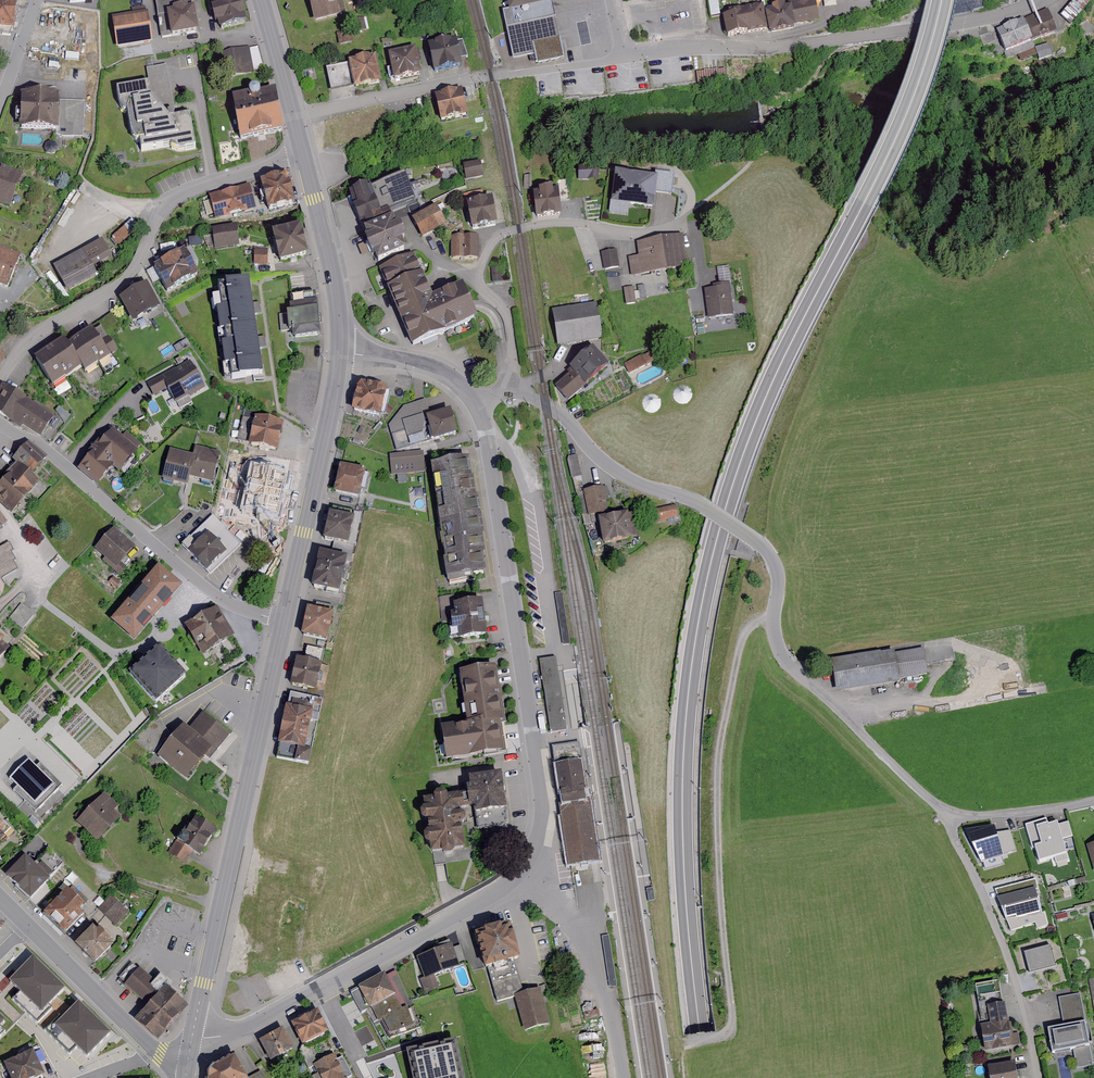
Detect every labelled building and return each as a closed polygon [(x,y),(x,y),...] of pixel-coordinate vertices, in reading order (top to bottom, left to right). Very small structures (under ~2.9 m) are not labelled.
[(10,35),(14,0),(0,0),(0,33),(10,35)] [(161,38),(199,31),(194,0),(155,0),(161,38)] [(218,27),(248,22),(244,0),(213,0),(218,27)] [(316,24),(344,18),(340,0),(311,0),(316,24)] [(508,14),(504,15),(507,30),(514,28),(555,19),(551,0),(505,0),(508,14)] [(721,8),(720,0),(712,0),(713,9),(721,8)] [(815,0),(722,16),(727,40),(767,33),(770,36),(795,31),(795,28),(820,23),(815,0)] [(1087,0),(1072,0),(1065,9),(1074,16),(1087,0)] [(147,11),(112,15),(116,46),(151,41),(147,11)] [(1065,36),(1054,12),(1002,31),(1010,56),(1065,36)] [(514,28),(507,30),(514,62),(534,58),(538,66),(565,60),(555,19),(514,28)] [(464,39),(428,46),(433,76),(463,70),(461,59),(467,58),(464,39)] [(250,46),(231,49),(236,75),(256,71),(250,46)] [(417,50),(389,56),(393,82),(421,77),(417,50)] [(377,58),(347,64),(327,70),(331,93),(354,90),(382,88),(377,58)] [(727,82),(726,68),(698,70),(699,83),(727,82)] [(156,85),(118,91),(120,107),(128,117),(132,137),(141,145),(142,154),(169,150),(187,156),(202,152),(197,118),(182,119),(180,113),(171,115),(159,100),(156,85)] [(61,93),(23,92),(22,127),(60,128),(61,93)] [(463,93),(435,98),(440,124),(468,119),(463,93)] [(273,94),(235,101),(242,141),(281,134),(273,94)] [(481,164),(464,167),(466,180),(483,178),(481,164)] [(0,166),(0,205),(10,209),(24,176),(0,166)] [(599,181),(599,170),(576,171),(577,182),(599,181)] [(290,172),(261,180),(268,210),(298,202),(290,172)] [(660,180),(618,173),(611,214),(629,217),(631,205),(658,210),(661,193),(674,196),(677,178),(662,175),(660,180)] [(407,178),(377,190),(385,208),(392,204),(396,211),(417,202),(407,178)] [(250,185),(209,195),(216,219),(256,209),(250,185)] [(376,186),(352,197),(361,236),(393,222),(396,211),(388,215),(385,208),(377,190),(376,186)] [(559,193),(533,195),(535,220),(562,217),(559,193)] [(492,200),(467,204),(471,232),(497,228),(492,200)] [(438,209),(412,220),(421,241),(447,230),(438,209)] [(146,232),(136,222),(113,243),(123,252),(146,232)] [(393,222),(361,236),(373,265),(406,252),(403,246),(409,244),(403,230),(397,231),(393,222)] [(239,228),(215,232),(218,252),(242,248),(239,228)] [(307,230),(277,239),(285,266),(315,256),(307,230)] [(688,267),(683,235),(660,238),(665,271),(688,267)] [(480,236),(453,236),(454,260),(480,259),(480,236)] [(637,242),(639,255),(629,257),(632,276),(665,271),(660,238),(637,242)] [(106,240),(55,264),(68,292),(101,278),(96,269),(115,260),(106,240)] [(0,247),(0,285),(8,288),(21,255),(0,247)] [(617,249),(602,251),(606,273),(621,271),(617,249)] [(191,251),(155,268),(168,295),(204,278),(191,251)] [(270,252),(255,252),(256,267),(270,267),(270,252)] [(434,300),(413,256),(380,268),(415,350),(477,324),(463,287),(434,300)] [(259,281),(221,286),(224,308),(216,309),(219,331),(229,330),(231,344),(222,345),(227,381),(272,375),(259,281)] [(729,283),(704,286),(709,319),(734,316),(729,283)] [(151,285),(122,299),(135,323),(163,310),(151,285)] [(625,303),(635,302),(634,286),(625,287),(625,303)] [(322,290),(292,294),(294,314),(283,316),(285,334),(295,333),(297,344),(327,340),(322,290)] [(597,303),(550,309),(555,349),(603,343),(597,303)] [(71,338),(35,360),(54,391),(86,371),(89,376),(125,355),(116,340),(107,346),(98,331),(75,345),(71,338)] [(609,368),(591,349),(568,369),(571,373),(555,388),(568,405),(609,368)] [(0,351),(0,374),(11,359),(0,351)] [(650,351),(624,365),(631,377),(657,363),(650,351)] [(197,361),(149,381),(155,396),(168,391),(174,406),(210,391),(197,361)] [(393,390),(364,382),(356,411),(384,419),(393,390)] [(7,386),(0,396),(0,417),(21,431),(23,425),(45,439),(58,419),(7,386)] [(432,418),(427,402),(405,407),(391,426),(398,450),(414,447),(411,438),(432,434),(428,419),(432,418)] [(458,412),(432,418),(438,442),(464,436),(458,412)] [(290,423),(262,417),(255,447),(284,453),(290,423)] [(144,454),(117,430),(79,471),(101,490),(120,469),(126,474),(144,454)] [(197,457),(172,451),(164,480),(192,487),(194,479),(218,485),(226,453),(200,446),(197,457)] [(19,464),(35,478),(48,464),(28,447),(15,461),(19,464)] [(426,453),(392,455),(394,477),(427,474),(426,453)] [(572,476),(582,474),(577,454),(567,457),(572,476)] [(472,458),(432,464),(448,579),(488,573),(472,458)] [(227,475),(246,476),(248,461),(229,460),(227,475)] [(19,464),(0,486),(0,504),(11,514),(39,482),(35,478),(19,464)] [(371,472),(344,466),(338,492),(365,498),(371,472)] [(299,477),(268,470),(262,505),(292,511),(299,477)] [(604,487),(582,490),(586,518),(599,516),(603,545),(637,540),(632,513),(609,517),(604,487)] [(676,506),(654,511),(656,521),(679,516),(676,506)] [(364,514),(334,507),(326,541),(356,548),(364,514)] [(0,516),(0,536),(9,527),(0,516)] [(248,549),(218,517),(185,547),(214,580),(248,549)] [(141,550),(118,530),(99,549),(123,571),(141,550)] [(0,550),(0,578),(2,581),(18,573),(12,543),(0,550)] [(355,561),(325,555),(318,593),(348,599),(355,561)] [(181,587),(157,566),(112,620),(136,640),(181,587)] [(489,603),(459,607),(464,643),(494,639),(489,603)] [(37,615),(25,604),(12,619),(25,630),(37,615)] [(339,615),(314,609),(307,638),(332,644),(339,615)] [(238,640),(221,611),(184,632),(194,649),(204,651),(207,658),(238,640)] [(323,654),(324,643),(309,641),(308,652),(323,654)] [(0,642),(0,663),(10,650),(0,642)] [(921,644),(831,658),(836,693),(927,679),(921,644)] [(160,652),(132,677),(157,705),(185,679),(160,652)] [(556,658),(540,660),(551,733),(553,733),(567,730),(566,726),(564,711),(560,689),(558,675),(556,658)] [(334,668),(299,660),(292,688),(327,696),(334,668)] [(497,667),(461,673),(469,721),(440,725),(446,763),(511,752),(497,667)] [(323,701),(293,695),(283,748),(313,754),(323,701)] [(235,736),(207,713),(194,728),(188,723),(159,757),(189,784),(211,759),(213,761),(235,736)] [(553,747),(556,768),(577,765),(580,788),(582,800),(586,799),(588,799),(580,743),(553,747)] [(61,787),(33,760),(13,780),(41,808),(61,787)] [(580,788),(577,765),(556,768),(559,785),(560,792),(562,803),(564,803),(580,800),(582,800),(580,788)] [(508,776),(474,781),(479,818),(513,813),(508,776)] [(126,808),(109,792),(81,823),(104,844),(126,820),(120,814),(126,808)] [(472,796),(428,802),(435,856),(471,853),(468,830),(475,823),(472,796)] [(562,803),(559,804),(568,866),(595,861),(599,861),(590,799),(588,799),(586,799),(582,800),(580,800),(564,803),(562,803)] [(221,830),(195,811),(168,849),(183,860),(191,849),(201,857),(221,830)] [(0,815),(0,850),(18,832),(0,815)] [(1060,820),(1036,824),(1041,850),(1065,846),(1060,820)] [(64,862),(48,847),(34,859),(26,853),(4,874),(32,898),(64,862)] [(1017,849),(998,853),(1004,878),(1024,874),(1017,849)] [(97,910),(76,888),(49,913),(71,935),(97,910)] [(133,913),(116,897),(102,909),(119,926),(133,913)] [(519,926),(482,935),(492,972),(528,962),(519,926)] [(122,947),(102,927),(81,946),(100,967),(122,947)] [(451,944),(417,957),(425,979),(435,975),(459,966),(452,948),(451,944)] [(1052,944),(1025,950),(1029,971),(1056,965),(1052,944)] [(461,945),(452,948),(459,966),(466,963),(461,945)] [(65,985),(32,954),(9,978),(20,989),(13,996),(38,1020),(52,1006),(48,1003),(65,985)] [(184,1004),(142,968),(126,986),(151,1007),(139,1021),(163,1041),(181,1020),(175,1014),(184,1004)] [(384,975),(352,993),(361,1012),(368,1009),(376,1025),(381,1023),(389,1038),(414,1027),(408,1008),(403,1009),(384,975)] [(440,988),(435,975),(425,979),(421,981),(426,994),(440,988)] [(521,976),(495,983),(501,1005),(521,1000),(529,1031),(556,1024),(547,988),(526,994),(521,976)] [(1059,997),(1065,1025),(1047,1028),(1052,1056),(1071,1053),(1074,1068),(1093,1064),(1093,1049),(1082,992),(1059,997)] [(111,1030),(79,997),(48,1029),(70,1051),(76,1044),(87,1055),(111,1030)] [(1009,999),(987,1002),(990,1022),(981,1024),(985,1049),(1016,1043),(1009,999)] [(318,1010),(292,1023),(303,1045),(329,1032),(318,1010)] [(282,1030),(260,1042),(271,1061),(293,1048),(282,1030)] [(453,1043),(414,1053),(420,1077),(462,1077),(453,1043)] [(5,1059),(13,1077),(46,1077),(47,1077),(35,1047),(5,1059)] [(315,1065),(321,1077),(349,1077),(352,1076),(343,1057),(338,1060),(335,1054),(315,1065)] [(235,1057),(215,1067),(208,1074),(208,1077),(247,1077),(235,1057)] [(986,1064),(989,1077),(1018,1077),(1015,1060),(986,1064)]
